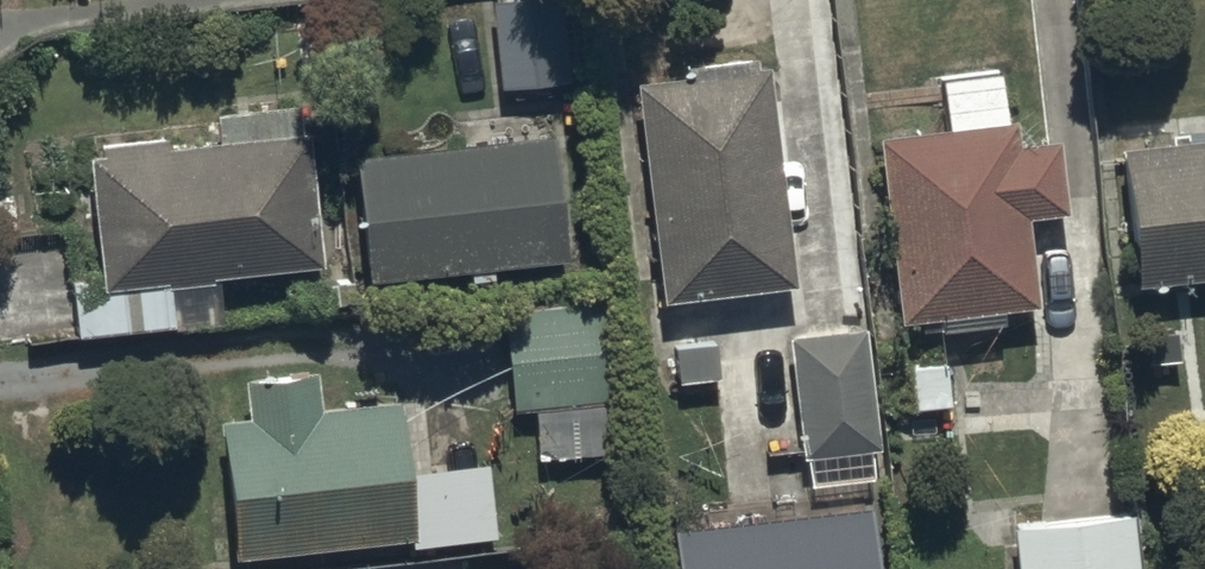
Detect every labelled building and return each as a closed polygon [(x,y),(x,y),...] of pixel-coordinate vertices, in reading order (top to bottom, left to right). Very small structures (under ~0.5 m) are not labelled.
[(499,80),(569,76),(565,0),(495,0),(499,80)] [(767,57),(637,72),(663,291),(793,276),(767,57)] [(946,122),(878,129),(898,311),(1037,296),(1027,204),(1064,200),(1056,132),(1020,136),(1018,113),(1007,114),(1002,65),(941,71),(946,122)] [(98,267),(71,270),(76,329),(173,320),(169,276),(318,262),(305,124),(166,137),(166,130),(102,136),(103,146),(88,147),(98,267)] [(355,144),(367,270),(573,250),(561,124),(355,144)] [(1125,136),(1136,272),(1204,267),(1204,129),(1125,136)] [(604,308),(505,315),(511,405),(611,398),(604,308)] [(788,327),(788,332),(803,451),(881,442),(867,318),(788,327)] [(220,411),(233,547),(414,531),(401,391),(321,399),(317,362),(245,368),(249,408),(220,411)] [(1019,568),(1139,568),(1134,506),(1122,507),(1121,500),(1047,506),(1047,500),(1013,502),(1019,568)] [(677,534),(681,568),(882,568),(875,510),(677,534)]
